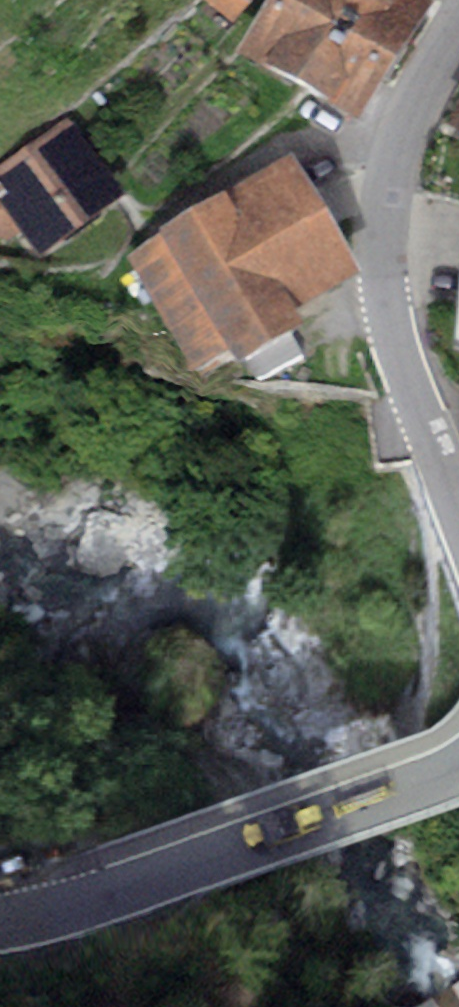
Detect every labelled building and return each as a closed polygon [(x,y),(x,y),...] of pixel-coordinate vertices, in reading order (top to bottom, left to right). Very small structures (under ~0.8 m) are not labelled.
[(233,23),(256,0),(209,0),(233,23)] [(414,0),(276,0),(239,60),(362,131),(437,13),(414,0)] [(445,134),(458,141),(458,109),(445,134)] [(20,237),(40,263),(126,199),(67,118),(0,171),(0,248),(20,237)] [(295,159),(123,258),(197,378),(230,361),(239,374),(306,334),(296,317),(361,279),(295,159)]
